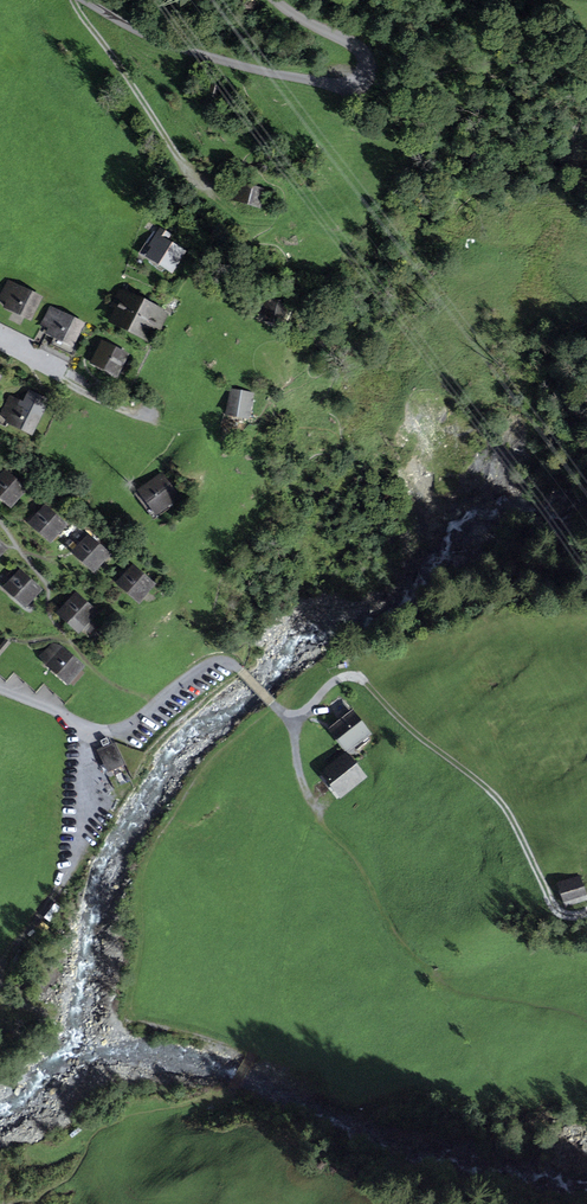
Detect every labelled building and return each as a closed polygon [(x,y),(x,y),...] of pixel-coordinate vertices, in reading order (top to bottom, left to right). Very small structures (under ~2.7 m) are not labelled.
[(237,177),(232,194),(263,203),(268,185),(237,177)] [(156,235),(160,238),(164,231),(160,229),(156,235)] [(161,262),(172,269),(182,252),(165,242),(169,234),(164,231),(160,238),(156,235),(150,245),(154,248),(150,255),(161,262)] [(159,266),(161,262),(150,255),(154,248),(150,245),(143,256),(159,266)] [(2,297),(9,301),(17,286),(9,282),(2,297)] [(9,301),(6,307),(29,318),(40,298),(17,286),(9,301)] [(117,306),(120,307),(126,295),(119,292),(113,304),(117,306)] [(111,318),(147,336),(159,312),(126,295),(120,307),(117,306),(111,318)] [(6,307),(0,304),(0,322),(35,340),(43,325),(29,318),(6,307)] [(47,324),(43,332),(46,334),(57,339),(58,338),(72,345),(82,324),(52,309),(45,323),(47,324)] [(159,312),(147,336),(111,318),(109,322),(148,342),(155,329),(158,330),(166,316),(159,312)] [(40,347),(70,362),(76,349),(57,339),(46,334),(40,347)] [(103,343),(93,362),(116,374),(126,355),(103,343)] [(231,389),(226,413),(249,417),(254,394),(231,389)] [(11,397),(3,413),(0,412),(0,424),(6,426),(8,422),(18,401),(11,397)] [(8,422),(31,433),(41,412),(18,401),(8,422)] [(11,506),(26,489),(5,471),(0,476),(0,496),(11,506)] [(140,490),(157,512),(167,505),(179,496),(162,474),(140,490)] [(140,490),(135,494),(154,519),(170,508),(167,505),(157,512),(140,490)] [(45,506),(41,503),(35,510),(39,514),(45,506)] [(37,529),(51,541),(66,525),(45,506),(39,514),(35,517),(42,523),(37,529)] [(37,529),(42,523),(35,517),(30,523),(37,529)] [(88,536),(85,532),(79,539),(82,543),(88,536)] [(80,558),(94,570),(109,554),(88,536),(82,543),(79,546),(85,552),(80,558)] [(80,558),(85,552),(79,546),(74,552),(80,558)] [(132,566),(118,583),(139,601),(153,585),(132,566)] [(13,578),(20,571),(16,567),(9,574),(13,578)] [(5,587),(26,606),(40,590),(20,571),(13,578),(5,587)] [(66,597),(70,601),(76,594),(72,590),(66,597)] [(69,617),(82,629),(97,612),(76,594),(70,601),(59,612),(67,619),(69,617)] [(78,633),(82,629),(69,617),(67,619),(65,621),(78,633)] [(53,659),(48,664),(55,671),(69,683),(80,669),(83,667),(58,645),(53,645),(46,653),(53,659)] [(41,659),(48,664),(53,659),(46,653),(41,659)] [(69,683),(72,686),(84,673),(80,669),(69,683)] [(367,737),(364,734),(366,732),(350,711),(330,726),(347,748),(352,744),(355,748),(356,750),(369,740),(367,737)] [(109,743),(107,738),(100,741),(103,746),(109,743)] [(123,764),(113,744),(98,751),(108,771),(123,764)] [(341,796),(366,776),(347,753),(322,773),(341,796)] [(566,905),(586,898),(586,896),(581,876),(559,882),(566,905)]
